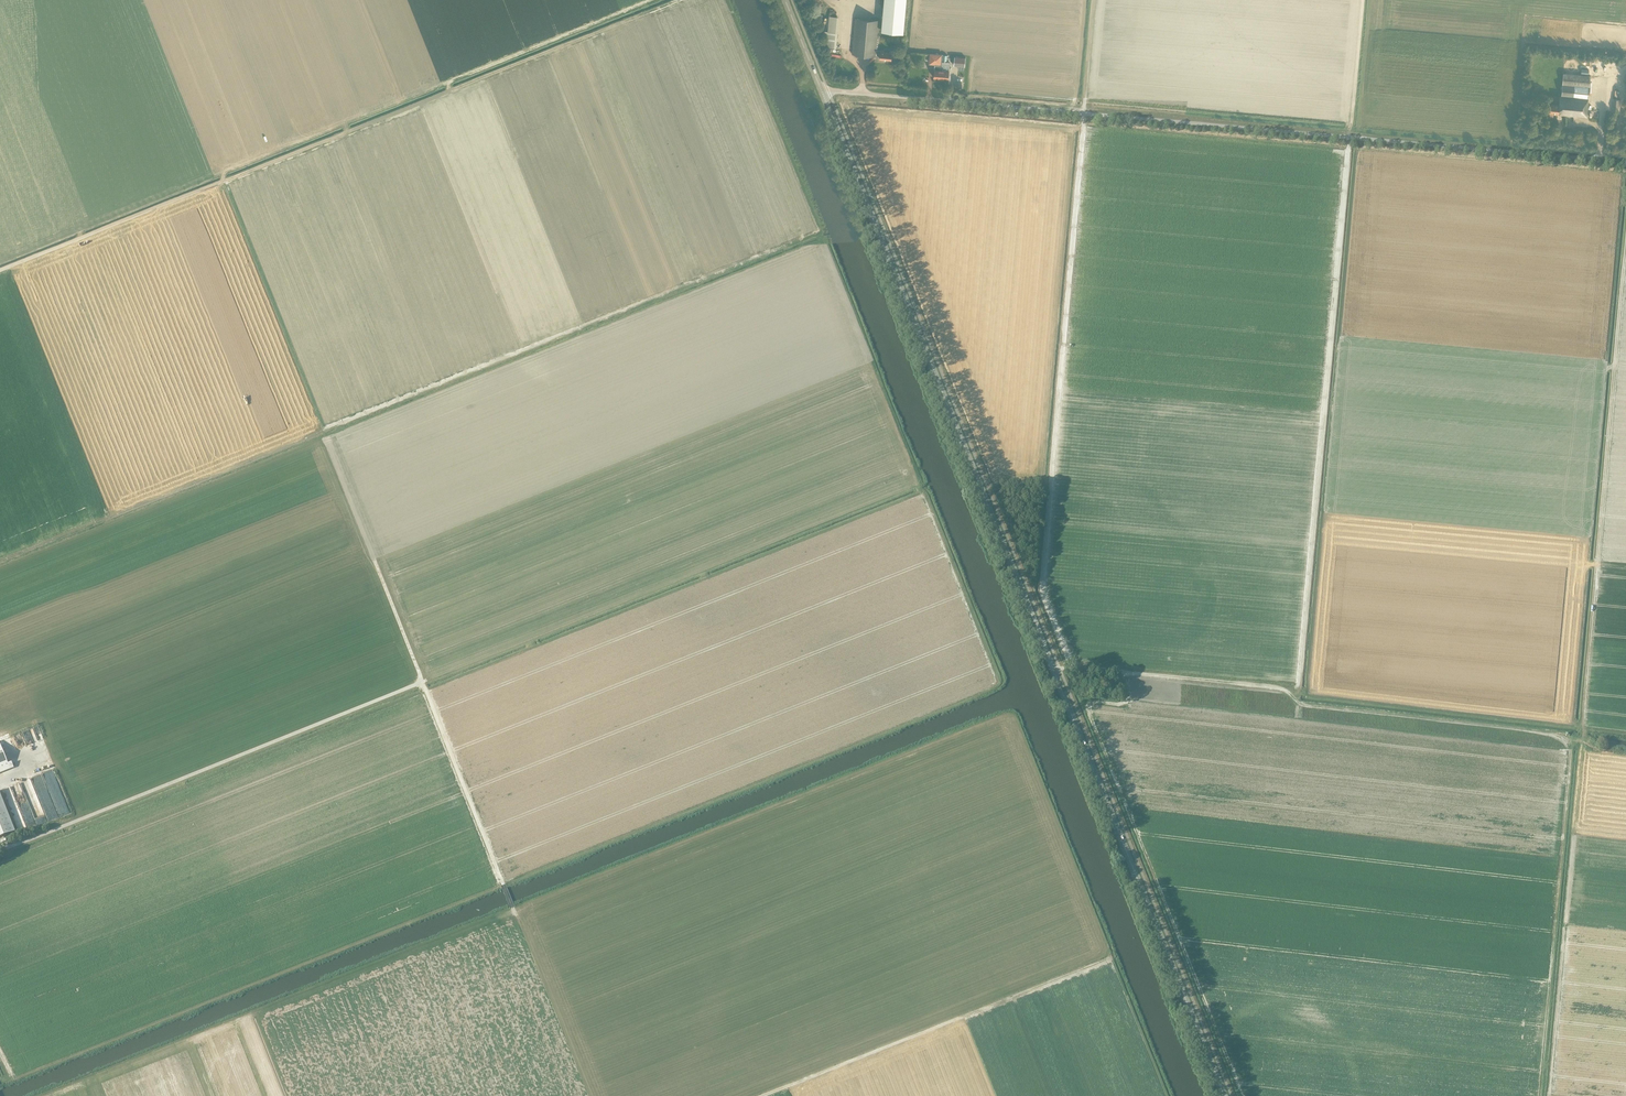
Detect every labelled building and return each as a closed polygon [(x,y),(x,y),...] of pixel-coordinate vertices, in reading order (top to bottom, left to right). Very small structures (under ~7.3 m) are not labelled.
[(881,30),(903,33),(907,0),(884,0),(881,30)] [(840,16),(837,16),(837,12),(830,12),(830,16),(827,47),(837,48),(840,16)] [(881,50),(878,50),(881,20),(856,17),(852,54),(877,56),(877,55),(880,55),(880,59),(892,60),(893,52),(885,51),(885,50),(881,50)] [(934,77),(941,78),(943,55),(931,54),(930,63),(938,64),(937,65),(935,65),(935,70),(934,70),(934,77)] [(955,57),(954,65),(965,66),(966,57),(955,57)] [(943,61),(941,78),(949,79),(949,71),(950,62),(943,61)] [(1564,73),(1562,95),(1589,98),(1591,75),(1564,73)] [(1587,117),(1589,98),(1560,96),(1559,104),(1550,103),(1549,119),(1554,119),(1554,114),(1587,117)] [(1612,111),(1620,112),(1621,99),(1614,98),(1612,111)] [(31,727),(37,744),(40,743),(41,748),(43,748),(35,725),(31,727)] [(12,764),(8,765),(0,745),(0,772),(13,766),(12,764)] [(15,831),(0,792),(0,837),(15,831)] [(23,825),(31,822),(22,797),(14,800),(23,825)]
